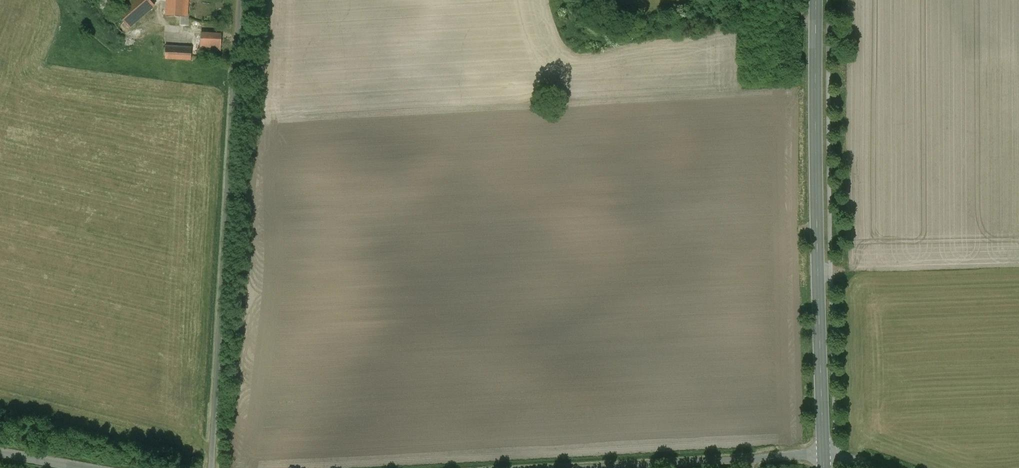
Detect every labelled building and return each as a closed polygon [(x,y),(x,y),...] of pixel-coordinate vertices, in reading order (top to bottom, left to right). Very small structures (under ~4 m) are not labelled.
[(119,4),(133,21),(156,1),(155,0),(125,0),(119,4)] [(168,11),(185,12),(185,19),(206,20),(208,0),(169,0),(168,11)] [(202,32),(202,49),(220,50),(221,33),(202,32)] [(166,46),(166,59),(192,60),(192,47),(166,46)]
